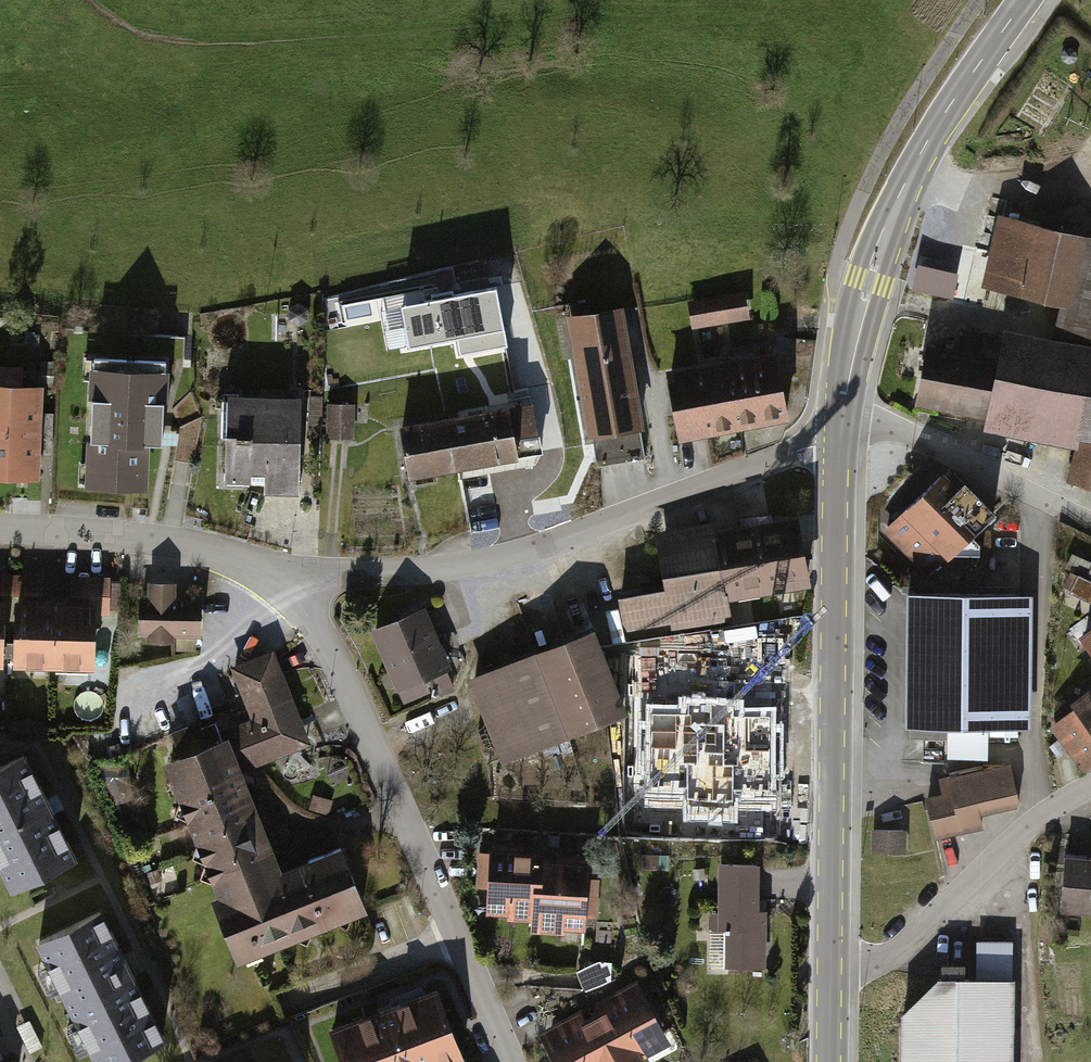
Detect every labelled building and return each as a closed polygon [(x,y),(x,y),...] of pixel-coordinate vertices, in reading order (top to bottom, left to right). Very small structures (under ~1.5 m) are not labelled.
[(1001,215),(986,285),(1066,301),(1059,337),(1090,343),(1090,233),(1001,215)] [(924,264),(917,262),(911,287),(953,297),(959,272),(924,264)] [(507,348),(497,290),(401,308),(408,349),(458,339),(461,357),(507,348)] [(691,306),(695,333),(753,324),(749,297),(691,306)] [(587,438),(592,437),(639,428),(644,426),(624,302),(567,313),(587,438)] [(1080,453),(1069,486),(1090,493),(1090,343),(1059,337),(1013,328),(1006,362),(960,354),(950,409),(994,417),(991,435),(1080,453)] [(950,409),(960,354),(928,348),(918,403),(950,409)] [(773,357),(720,367),(733,431),(785,421),(773,357)] [(720,367),(668,377),(680,441),(733,431),(720,367)] [(169,372),(92,368),(85,487),(148,491),(151,442),(165,443),(169,372)] [(0,385),(0,476),(36,478),(40,386),(0,385)] [(297,401),(222,401),(222,493),(297,493),(297,401)] [(447,420),(456,465),(540,450),(532,405),(447,420)] [(354,408),(326,406),(324,440),(352,441),(354,408)] [(456,465),(447,420),(401,429),(409,473),(456,465)] [(645,459),(639,428),(592,437),(598,468),(645,459)] [(944,469),(880,531),(927,579),(997,512),(965,480),(960,485),(944,469)] [(770,513),(657,531),(666,591),(613,599),(614,606),(595,609),(599,638),(618,636),(619,641),(728,624),(724,601),(809,588),(798,517),(772,521),(770,513)] [(1078,556),(1071,572),(1090,580),(1090,561),(1078,556)] [(0,573),(0,591),(50,592),(51,574),(0,573)] [(78,600),(14,600),(14,665),(59,665),(106,665),(106,647),(106,610),(120,610),(120,577),(78,577),(78,600)] [(159,597),(150,596),(148,630),(155,631),(154,644),(178,645),(179,632),(210,634),(212,600),(185,598),(186,582),(160,581),(159,597)] [(911,730),(1028,731),(1029,594),(913,593),(911,730)] [(14,665),(14,600),(0,600),(0,665),(14,665)] [(420,609),(367,633),(402,710),(430,698),(422,681),(448,669),(420,609)] [(592,631),(467,682),(501,765),(626,714),(592,631)] [(382,911),(357,843),(293,867),(257,772),(265,769),(324,747),(285,647),(238,665),(261,726),(234,737),(227,720),(201,730),(199,725),(178,733),(186,755),(174,759),(251,961),(382,911)] [(1082,770),(1090,763),(1090,691),(1048,724),(1082,770)] [(679,705),(646,705),(646,721),(638,721),(638,777),(645,777),(645,798),(683,798),(683,822),(738,822),(738,804),(777,804),(777,779),(784,779),(784,723),(776,723),(776,707),(744,707),(744,698),(679,698),(679,705)] [(0,766),(0,864),(11,888),(72,859),(22,755),(0,766)] [(1017,763),(956,777),(958,789),(930,795),(940,840),(991,829),(989,816),(1027,808),(1017,763)] [(338,799),(318,795),(315,810),(335,814),(338,799)] [(912,831),(877,832),(877,860),(913,859),(912,831)] [(535,854),(485,853),(484,915),(508,916),(508,924),(533,924),(535,862),(535,854)] [(671,858),(640,859),(641,875),(671,874),(671,858)] [(1072,858),(1065,913),(1090,916),(1090,860),(1072,858)] [(584,863),(535,862),(533,924),(533,936),(562,937),(562,931),(580,932),(580,919),(600,919),(601,882),(584,882),(584,863)] [(756,868),(715,868),(715,932),(722,932),(723,970),(765,969),(765,913),(756,913),(756,868)] [(38,944),(97,1061),(116,1061),(161,1039),(98,914),(38,944)] [(1016,944),(978,943),(977,970),(1015,971),(1016,944)] [(935,975),(890,1015),(890,1061),(1014,1061),(1014,975),(935,975)] [(590,1010),(618,1061),(646,1061),(674,1047),(640,983),(590,1010)] [(336,1033),(348,1061),(476,1061),(446,989),(336,1033)] [(539,1037),(553,1061),(618,1061),(590,1010),(539,1037)]
